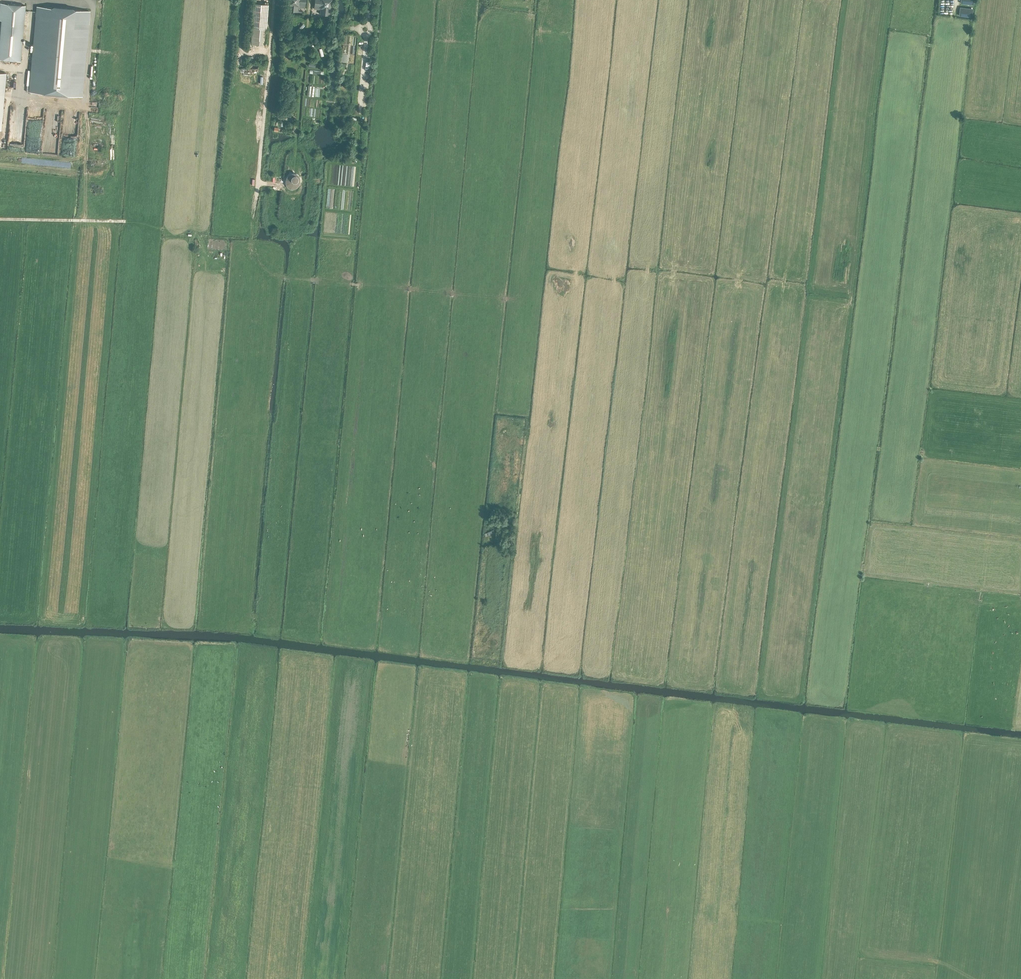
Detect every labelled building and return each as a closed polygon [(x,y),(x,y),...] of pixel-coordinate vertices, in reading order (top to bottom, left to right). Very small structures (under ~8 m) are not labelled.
[(298,7),(305,8),(306,0),(289,0),(288,10),(298,11),(298,7)] [(314,9),(321,10),(320,14),(330,15),(332,0),(315,0),(314,9)] [(0,40),(0,59),(21,61),(26,5),(1,3),(0,9),(0,20),(2,20),(0,40)] [(29,92),(83,96),(91,11),(36,6),(29,92)] [(308,86),(307,96),(314,97),(315,87),(308,86)]
